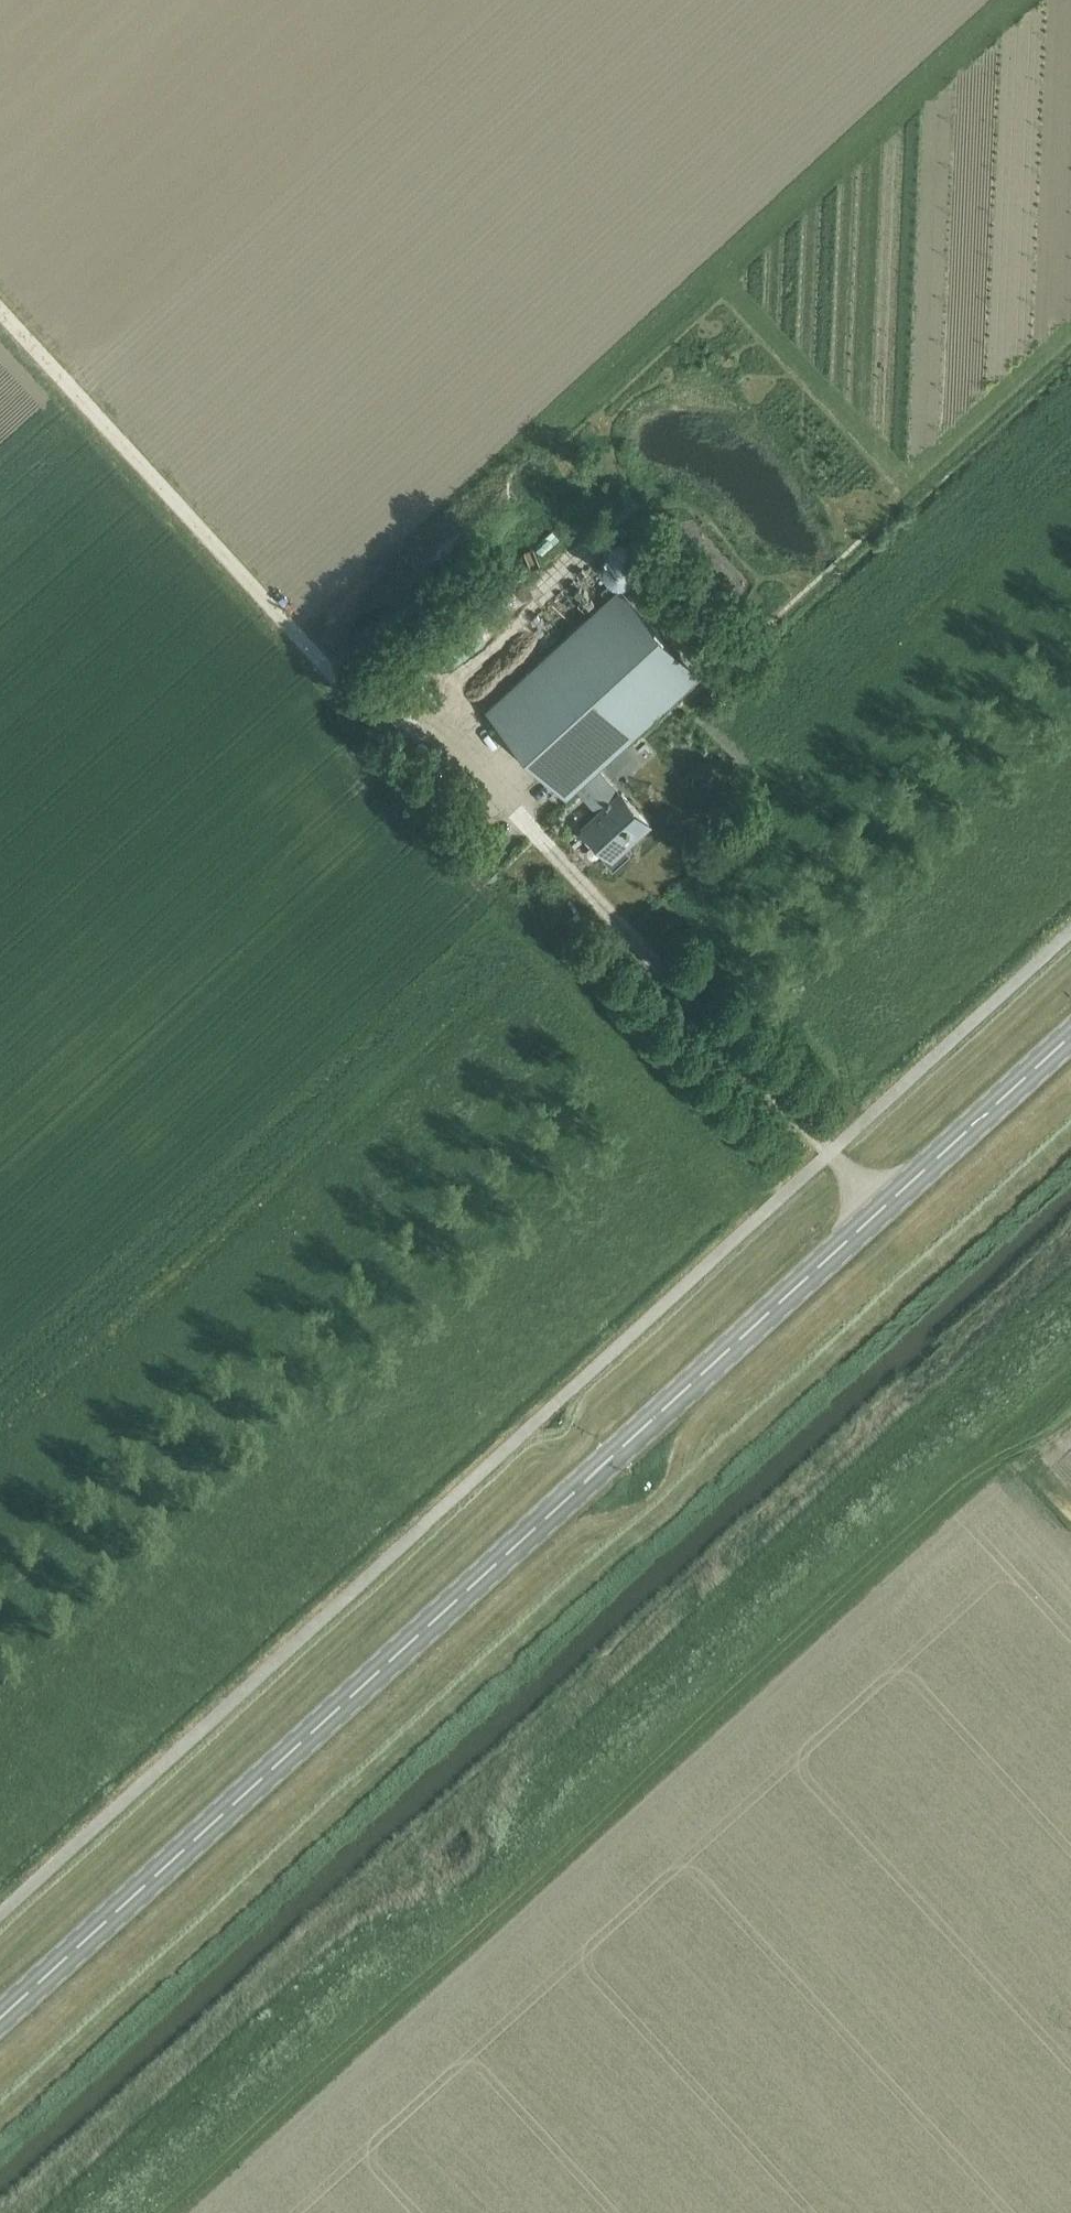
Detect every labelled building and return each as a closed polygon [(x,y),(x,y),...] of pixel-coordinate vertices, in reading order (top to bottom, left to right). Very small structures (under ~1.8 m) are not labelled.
[(623,546),(622,546),(620,546),(619,546),(618,546),(616,547),(615,547),(613,548),(612,549),(611,549),(610,550),(609,552),(608,553),(607,554),(607,555),(606,557),(606,558),(605,559),(605,561),(605,562),(605,564),(605,565),(606,567),(606,568),(607,569),(607,571),(608,572),(609,573),(610,574),(611,575),(612,576),(613,577),(615,578),(616,578),(618,579),(619,579),(620,579),(622,579),(623,579),(625,579),(626,578),(628,578),(629,578),(630,577),(631,576),(633,575),(634,574),(635,573),(636,572),(636,571),(637,569),(638,568),(638,567),(638,565),(639,564),(639,562),(639,561),(638,559),(638,558),(638,557),(637,555),(636,554),(636,553),(635,552),(634,550),(633,549),(631,549),(630,548),(629,547),(628,547),(626,546),(625,546),(623,546)] [(485,708),(566,796),(575,787),(598,812),(583,826),(606,851),(601,856),(612,868),(630,852),(623,845),(648,822),(620,792),(619,793),(596,768),(699,674),(619,586),(485,708)] [(496,590),(492,610),(509,614),(513,594),(496,590)] [(542,642),(562,630),(556,620),(536,633),(542,642)] [(416,666),(421,675),(438,666),(433,657),(416,666)]
